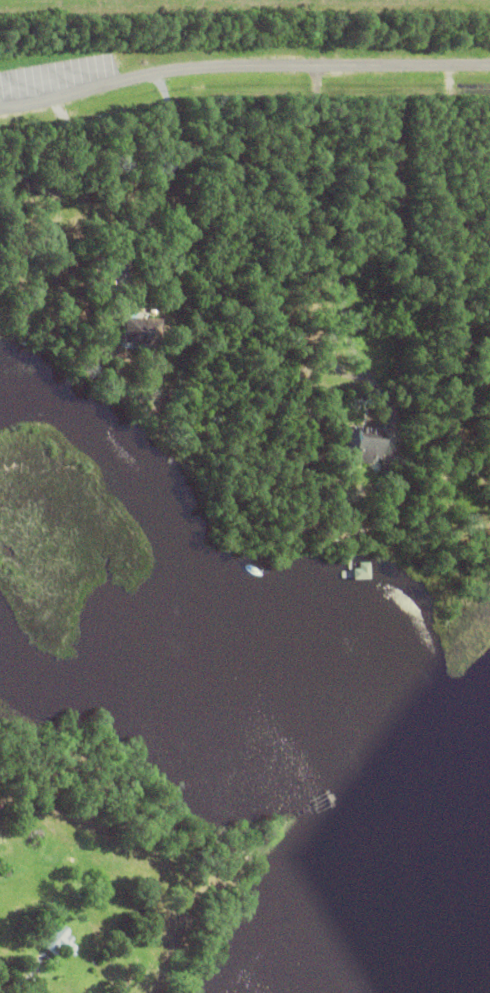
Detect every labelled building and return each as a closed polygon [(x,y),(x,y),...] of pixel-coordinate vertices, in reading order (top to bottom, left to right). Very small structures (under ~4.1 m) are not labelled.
[(119,340),(120,314),(158,315),(157,342),(119,340)] [(379,439),(377,455),(373,455),(373,458),(371,457),(371,459),(368,459),(367,461),(350,459),(350,455),(348,455),(348,453),(345,452),(345,451),(343,451),(345,427),(352,428),(352,423),(355,424),(356,423),(373,424),(373,422),(386,424),(385,439),(379,439)] [(380,472),(382,454),(395,456),(393,473),(380,472)] [(352,567),(358,567),(358,561),(368,561),(369,577),(352,578),(352,567)] [(31,916),(43,902),(51,908),(39,922),(31,916)] [(68,955),(57,946),(54,950),(44,942),(57,925),(67,934),(64,938),(75,946),(68,955)] [(117,984),(121,980),(127,985),(123,990),(117,984)]
